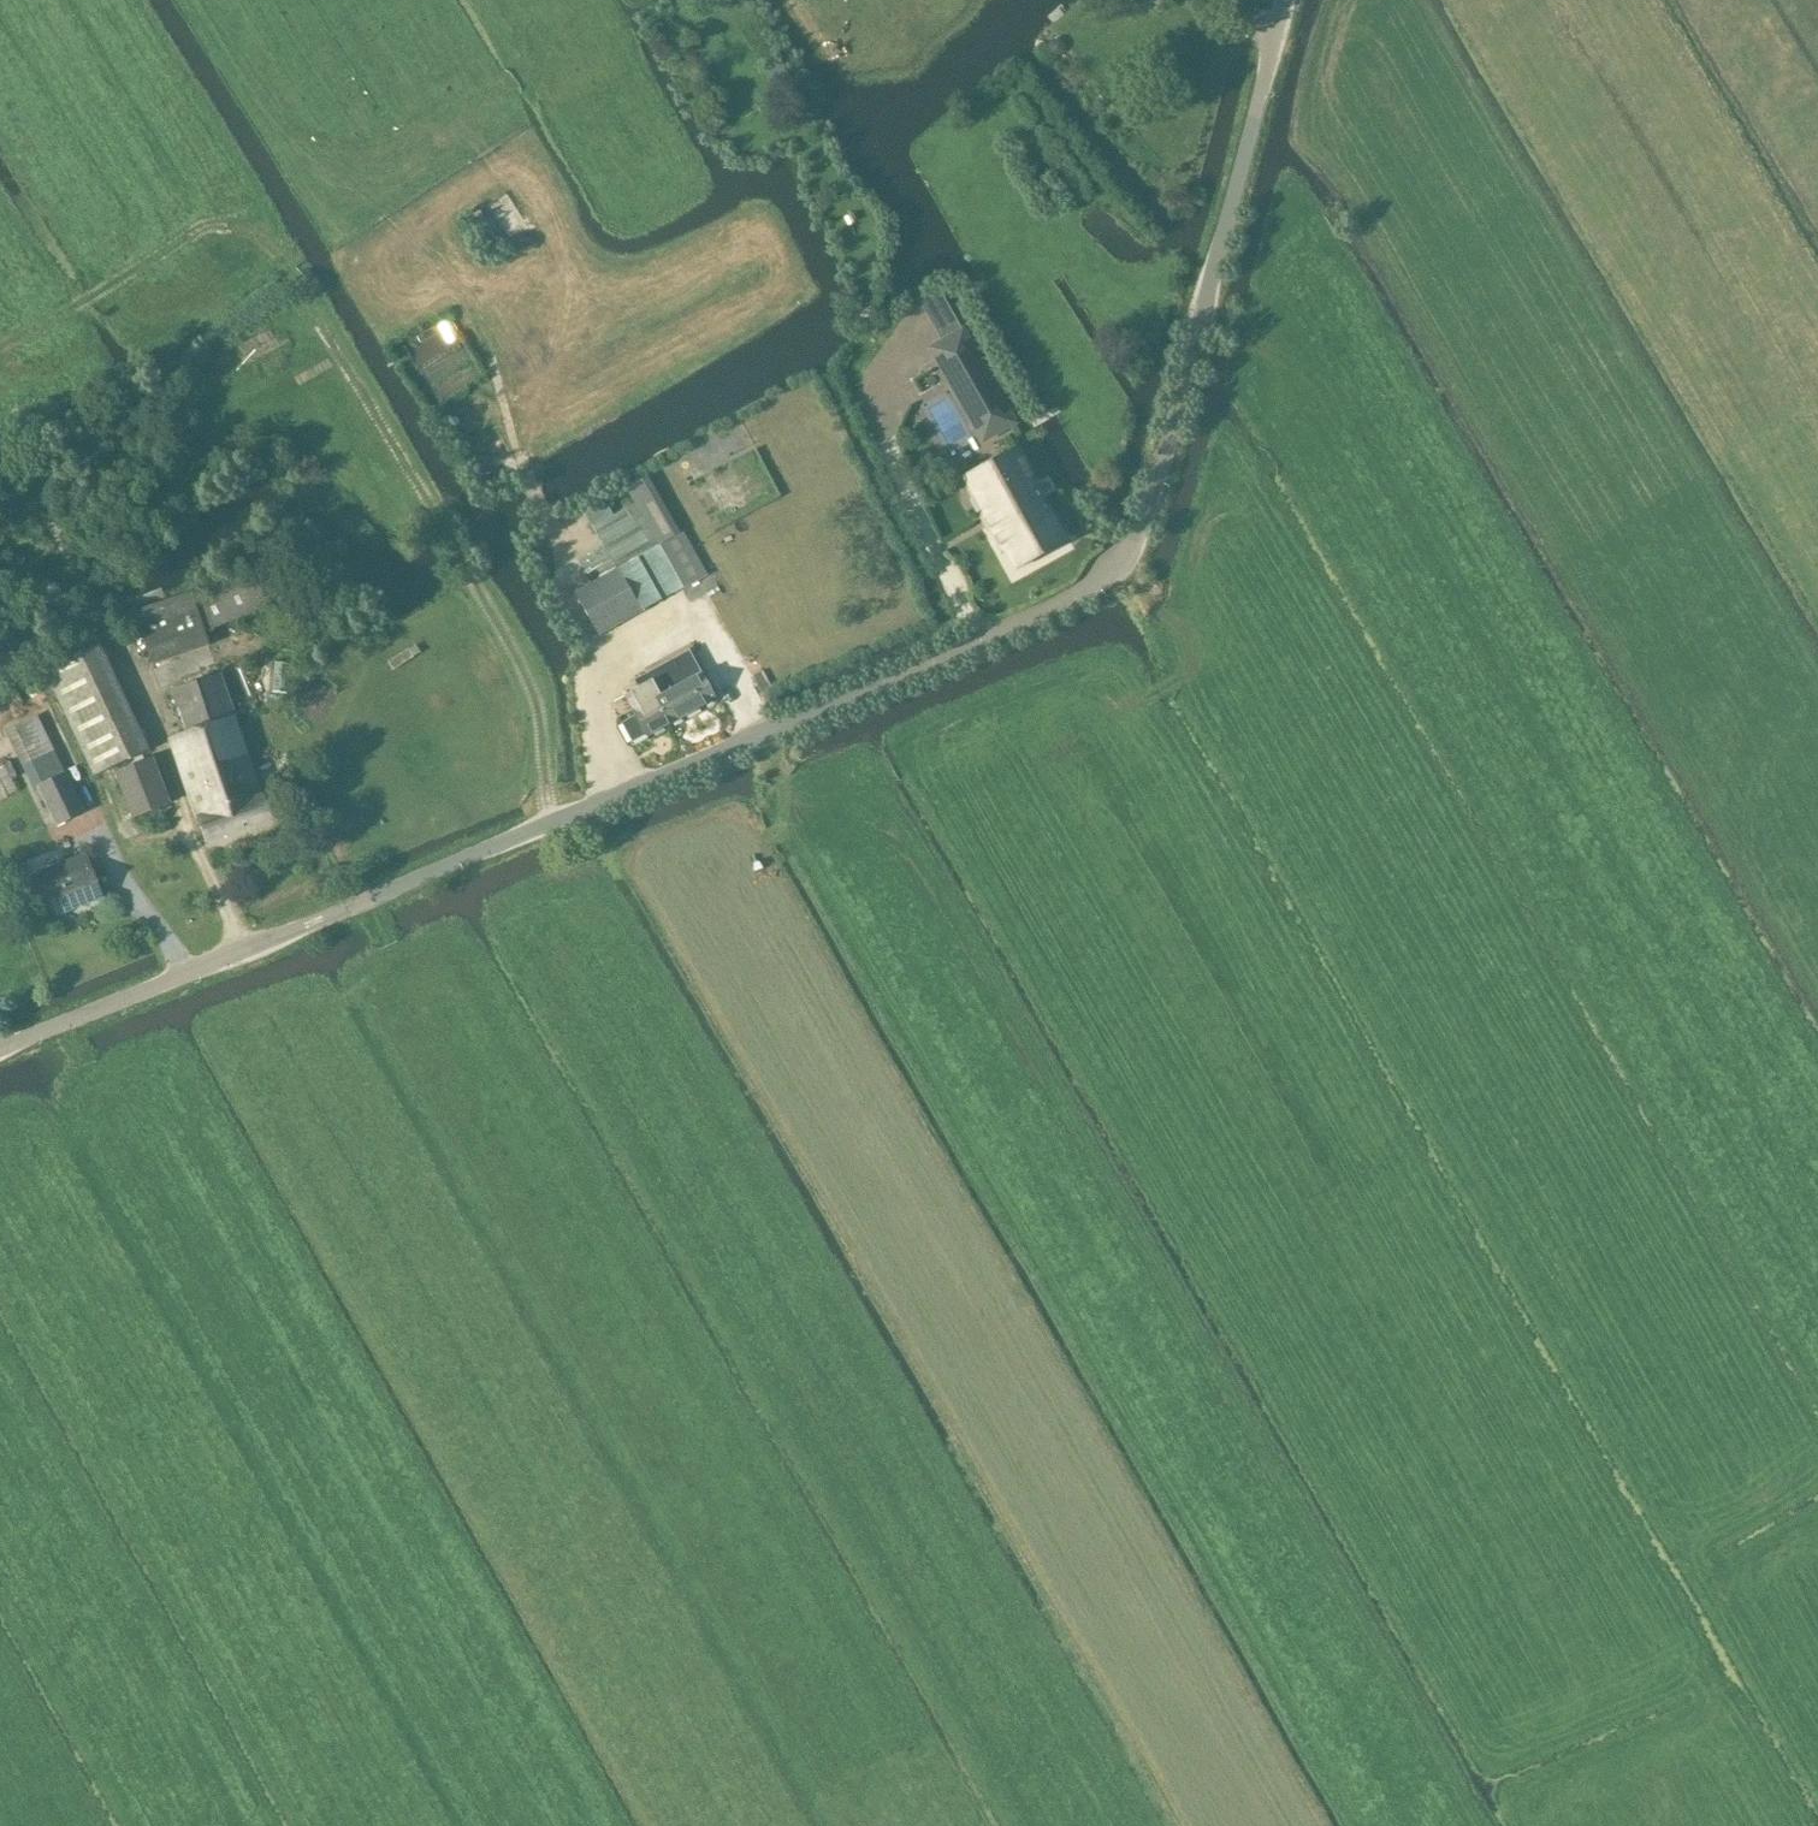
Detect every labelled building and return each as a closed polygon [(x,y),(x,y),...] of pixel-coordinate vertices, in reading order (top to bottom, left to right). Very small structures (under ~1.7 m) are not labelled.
[(1053,37),(1043,46),(1052,58),(1063,49),(1053,37)] [(962,328),(941,340),(983,415),(1007,403),(964,327),(962,328)] [(1015,449),(964,477),(1016,571),(1067,543),(1015,449)] [(641,481),(628,488),(636,502),(660,545),(672,538),(641,481)] [(598,635),(682,588),(660,545),(636,502),(614,515),(604,497),(582,509),(603,546),(578,561),(589,581),(573,590),(598,635)] [(672,538),(660,545),(682,588),(699,579),(675,537),(672,538)] [(153,664),(209,645),(192,593),(136,612),(153,664)] [(95,777),(149,751),(98,645),(44,670),(95,777)] [(655,699),(669,725),(716,698),(691,654),(677,662),(674,658),(647,673),(660,697),(655,699)] [(647,673),(634,681),(638,688),(624,696),(636,717),(623,724),(633,742),(646,735),(648,737),(669,725),(655,699),(660,697),(647,673)] [(206,843),(270,821),(220,674),(170,688),(186,734),(171,739),(206,843)] [(37,715),(8,730),(37,787),(66,773),(55,750),(37,715)] [(132,817),(170,802),(153,758),(115,773),(132,817)] [(56,827),(85,813),(66,773),(37,787),(56,827)] [(84,854),(67,861),(29,875),(38,899),(48,895),(56,915),(101,897),(84,854)]
